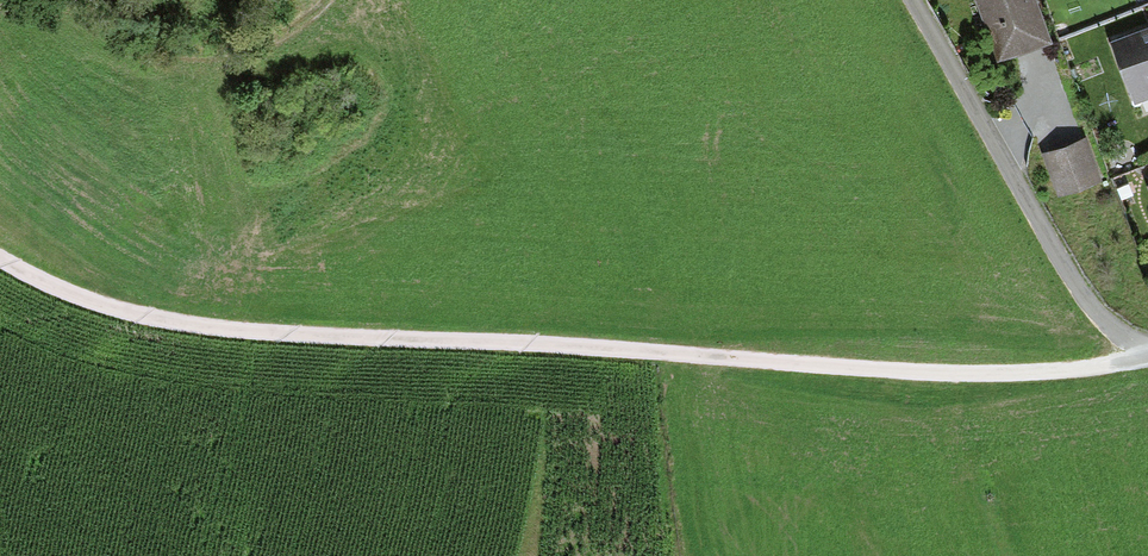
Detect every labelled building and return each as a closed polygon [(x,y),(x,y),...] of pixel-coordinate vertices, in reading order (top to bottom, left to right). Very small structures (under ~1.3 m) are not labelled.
[(1041,38),(1027,0),(974,0),(993,55),(1041,38)] [(1145,91),(1147,93),(1147,27),(1112,41),(1134,96),(1145,91)] [(1071,181),(1092,174),(1077,131),(1056,139),(1071,181)]
